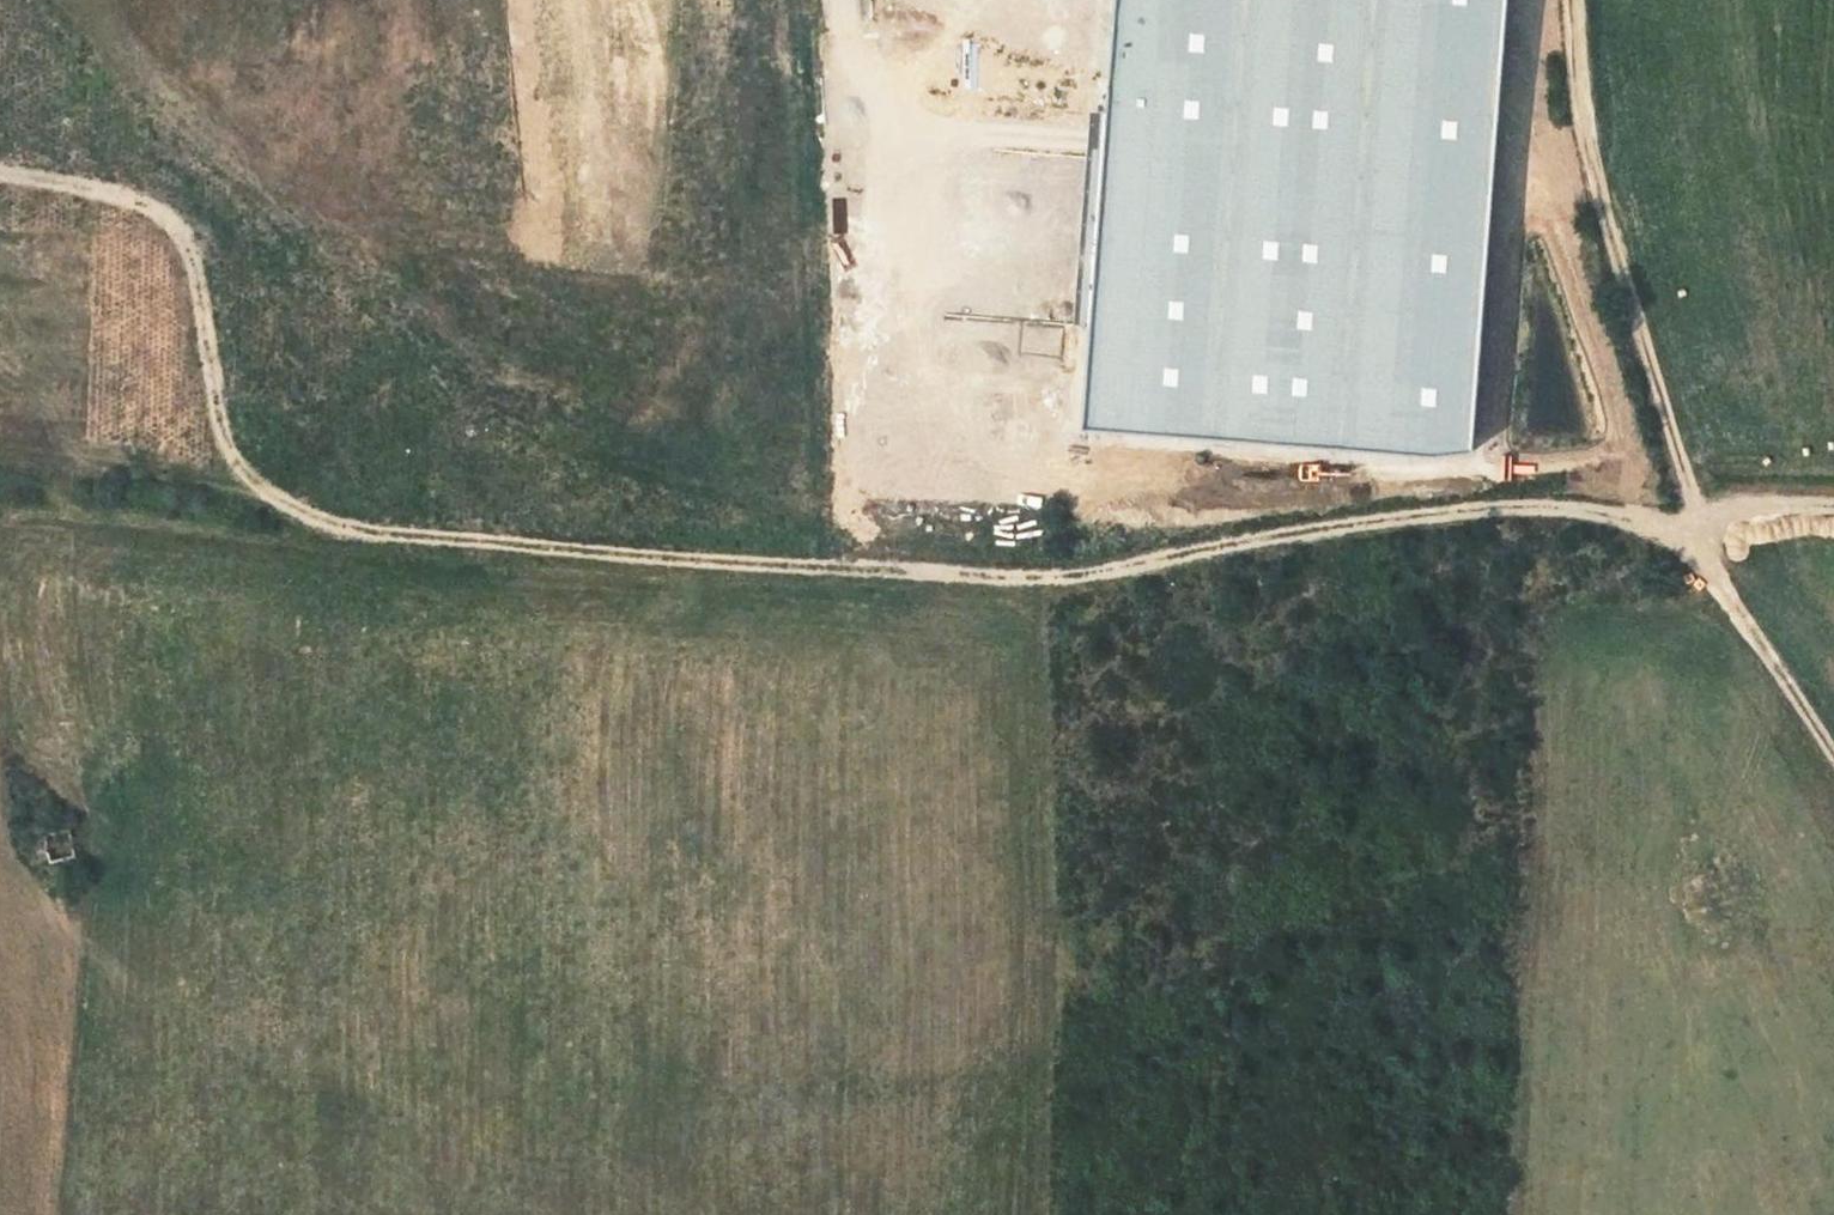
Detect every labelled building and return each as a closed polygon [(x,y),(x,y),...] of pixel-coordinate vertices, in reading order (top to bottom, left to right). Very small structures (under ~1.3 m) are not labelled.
[(1086,431),(1471,459),(1504,0),(1117,0),(1086,431)]
